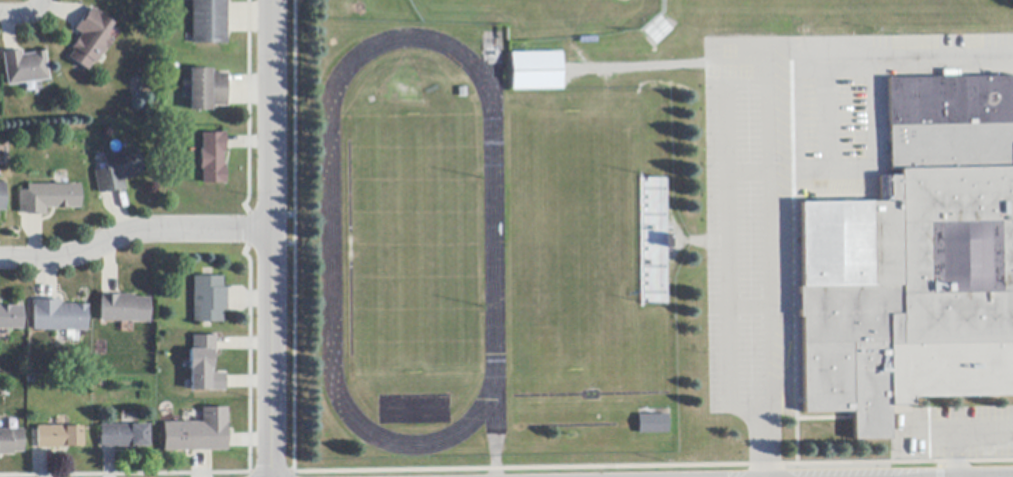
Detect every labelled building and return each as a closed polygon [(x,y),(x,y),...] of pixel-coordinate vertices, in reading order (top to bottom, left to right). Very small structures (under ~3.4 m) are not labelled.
[(191,2),(191,0),(226,0),(226,4),(226,33),(226,44),(192,44),(192,35),(191,2)] [(100,55),(95,61),(93,64),(92,63),(86,71),(67,58),(72,51),(70,49),(80,35),(73,30),(75,28),(84,14),(86,15),(89,10),(90,8),(99,14),(98,15),(111,24),(103,36),(107,39),(108,38),(112,40),(104,51),(103,50),(100,55)] [(7,86),(2,54),(5,53),(5,54),(6,54),(17,52),(21,51),(21,56),(32,54),(32,53),(44,52),(48,81),(32,83),(33,91),(25,92),(24,84),(7,86)] [(510,54),(560,53),(561,90),(511,91),(510,54)] [(226,76),(226,105),(226,107),(212,107),(212,111),(189,111),(189,99),(189,82),(189,70),(213,70),(213,74),(226,74),(226,76)] [(887,84),(1012,82),(1012,393),(890,395),(891,438),(854,439),(854,413),(805,414),(801,206),(890,204),(887,84)] [(225,138),(225,149),(225,154),(223,154),(223,165),(225,165),(226,185),(222,185),(222,184),(202,185),(202,170),(200,170),(200,150),(201,150),(201,134),(221,134),(221,132),(225,132),(225,138)] [(123,191),(107,194),(107,192),(101,193),(99,194),(94,172),(95,172),(105,169),(103,157),(112,155),(138,150),(142,175),(133,177),(134,179),(124,181),(126,190),(123,191)] [(42,216),(26,216),(26,214),(21,214),(19,214),(19,191),(27,191),(27,185),(80,185),(80,209),(46,209),(46,216),(42,216)] [(222,288),(222,289),(226,289),(227,312),(222,312),(222,323),(193,323),(193,277),(202,277),(212,277),(222,277),(222,288)] [(102,295),(117,295),(133,296),(133,298),(149,299),(148,323),(100,322),(101,295),(102,295)] [(57,301),(60,301),(60,305),(87,305),(87,308),(86,308),(86,332),(67,332),(58,331),(33,331),(33,307),(32,307),(32,301),(35,301),(41,301),(41,300),(57,301)] [(21,330),(0,330),(0,306),(22,307),(21,330)] [(215,339),(215,350),(215,356),(212,356),(212,370),(212,374),(225,374),(225,377),(225,388),(225,392),(190,392),(189,390),(189,381),(189,370),(189,361),(188,350),(192,350),(192,337),(215,336),(215,339)] [(226,435),(226,447),(226,451),(211,451),(192,451),(163,452),(163,423),(202,423),(202,409),(226,408),(226,435)] [(638,415),(668,415),(668,434),(638,434),(638,415)] [(115,448),(104,448),(101,448),(100,426),(130,426),(130,425),(148,425),(148,447),(115,448)] [(51,449),(37,449),(37,430),(37,427),(49,427),(57,427),(64,427),(81,427),(82,447),(66,447),(66,448),(51,449)] [(12,456),(0,456),(0,430),(22,430),(22,452),(12,453),(12,456)]
